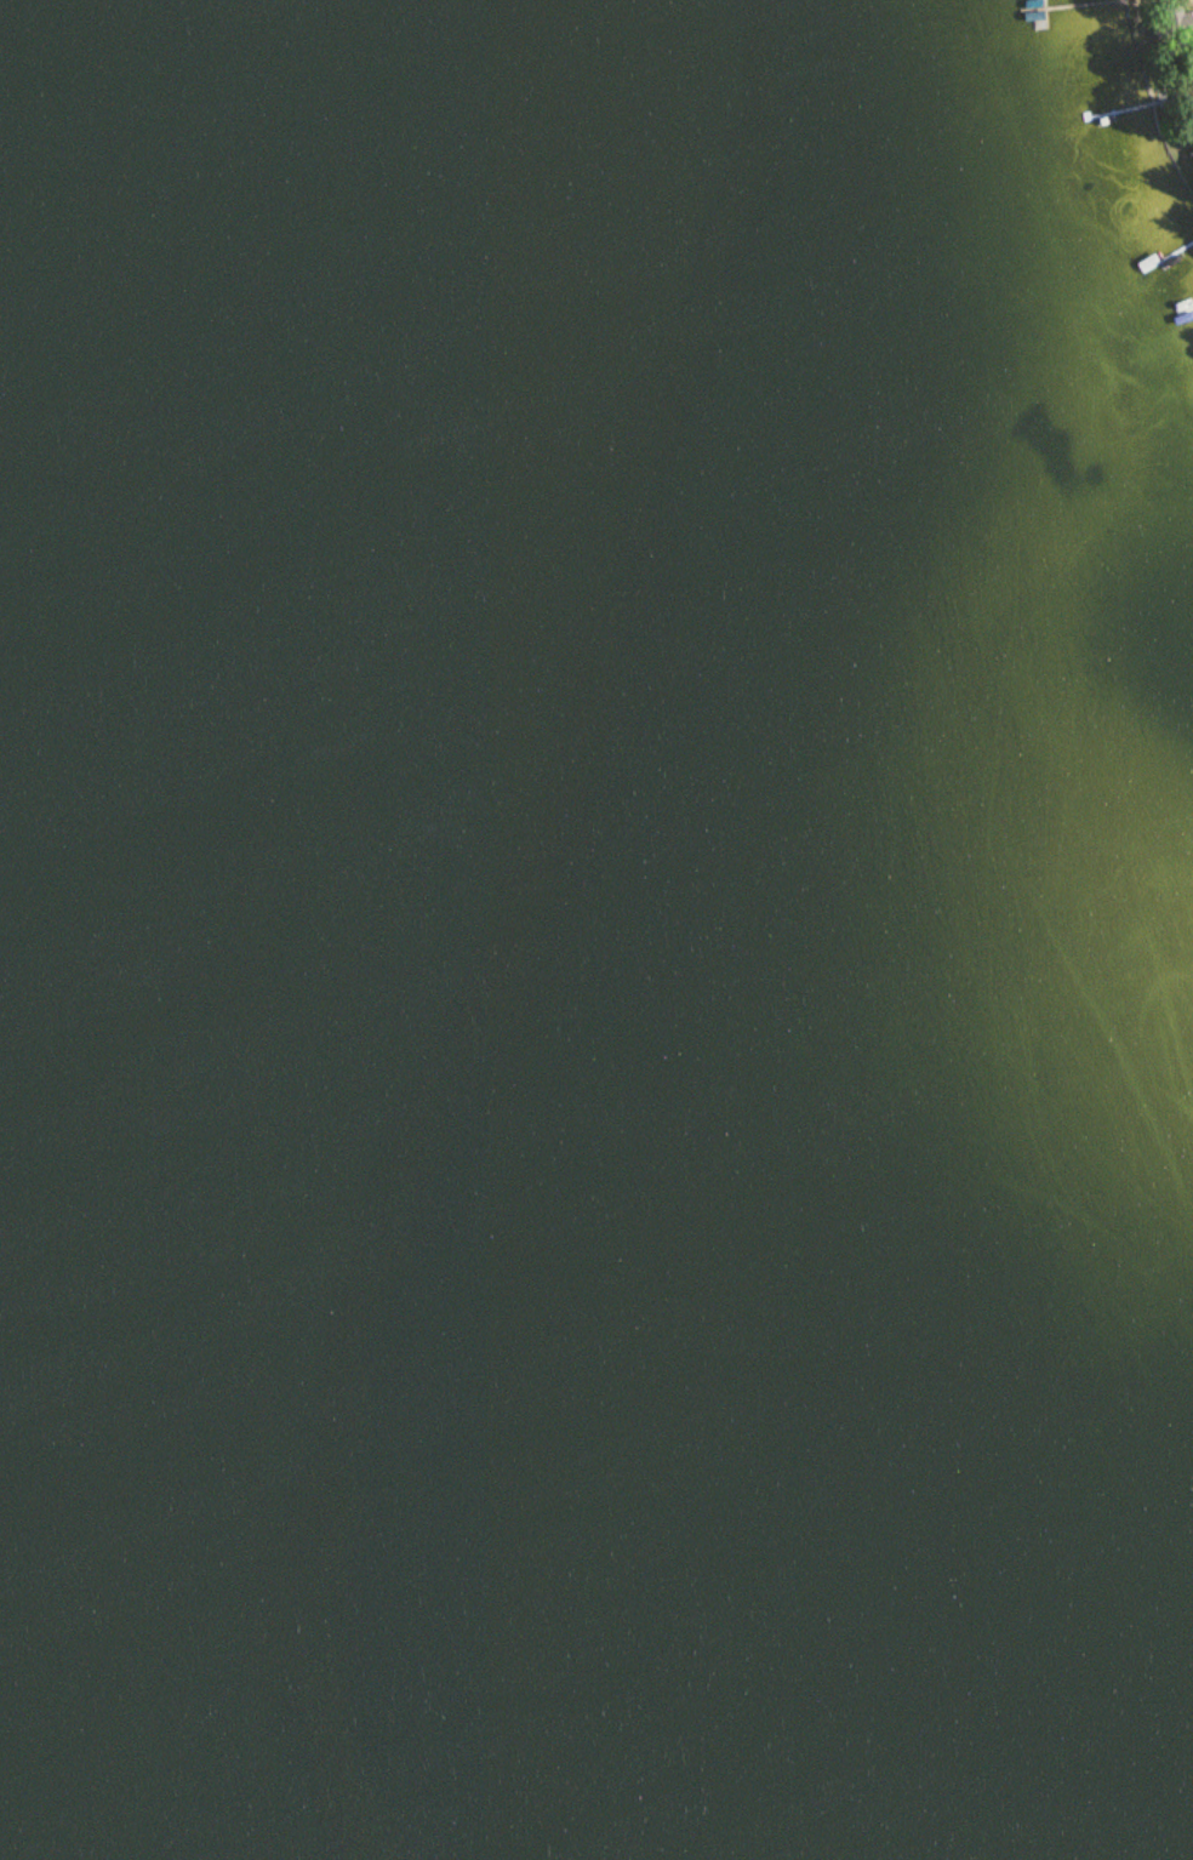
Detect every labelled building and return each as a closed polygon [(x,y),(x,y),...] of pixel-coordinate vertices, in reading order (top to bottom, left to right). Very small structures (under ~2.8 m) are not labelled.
[(1191,13),(1184,13),(1184,7),(1163,7),(1163,21),(1155,21),(1155,38),(1191,38),(1191,13)]
